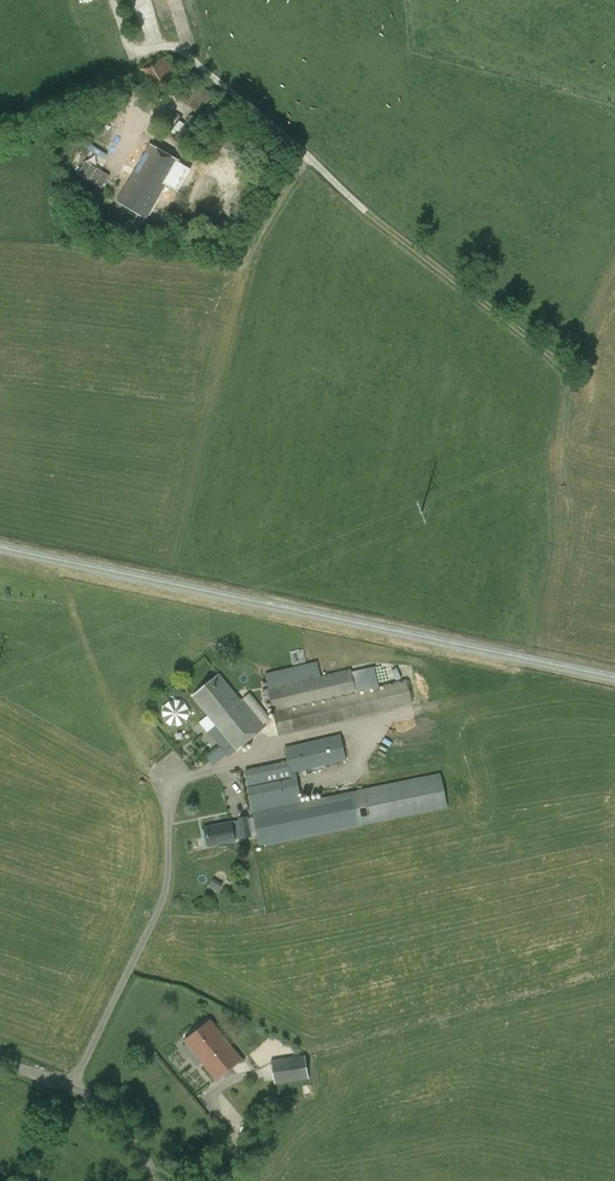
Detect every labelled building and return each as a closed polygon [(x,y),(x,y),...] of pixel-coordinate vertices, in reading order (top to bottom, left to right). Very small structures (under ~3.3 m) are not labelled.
[(151,96),(181,79),(167,56),(138,73),(151,96)] [(202,113),(214,94),(188,77),(175,96),(202,113)] [(197,138),(205,126),(181,110),(173,122),(197,138)] [(150,144),(145,153),(134,146),(120,171),(132,177),(118,201),(147,218),(166,184),(176,190),(190,167),(150,144)] [(116,174),(91,159),(84,172),(109,186),(116,174)] [(279,736),(413,704),(407,679),(357,691),(351,668),(268,688),(279,736)] [(229,756),(265,726),(243,699),(241,700),(219,674),(193,696),(216,725),(209,731),(229,756)] [(244,770),(260,845),(445,808),(438,773),(302,801),(296,770),(345,760),(340,735),(284,746),(287,761),(244,770)] [(208,847),(235,841),(234,839),(243,837),(243,838),(252,836),(248,815),(239,817),(239,820),(231,821),(221,823),(221,824),(204,828),(208,847)] [(213,881),(211,888),(224,893),(227,885),(213,881)] [(217,1080),(242,1059),(210,1020),(185,1040),(217,1080)] [(275,1085),(309,1080),(305,1053),(271,1058),(275,1085)]
